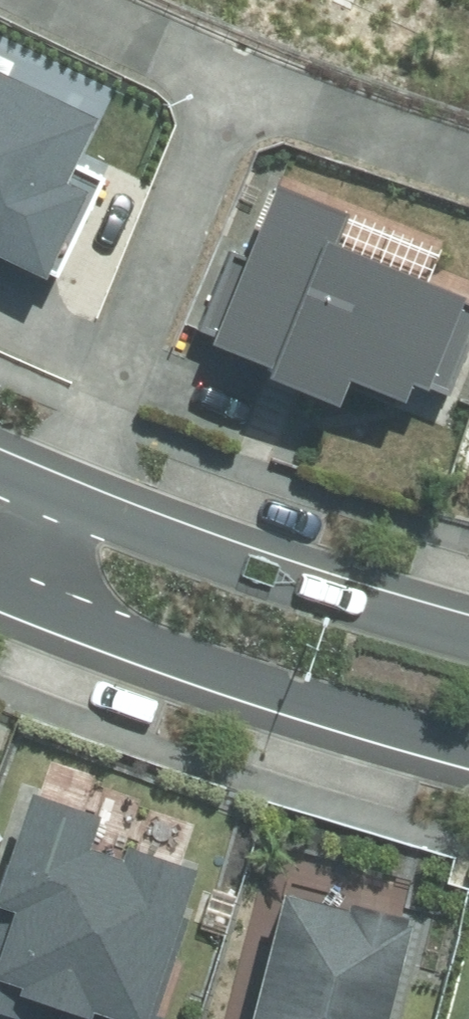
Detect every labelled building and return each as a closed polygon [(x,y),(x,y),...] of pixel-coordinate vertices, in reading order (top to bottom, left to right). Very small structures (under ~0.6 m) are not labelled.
[(40,280),(110,124),(0,75),(0,262),(40,280)] [(288,199),(225,342),(431,432),(468,347),(468,278),(288,199)] [(290,885),(258,1018),(401,1018),(425,924),(373,911),(375,905),(290,885)]
